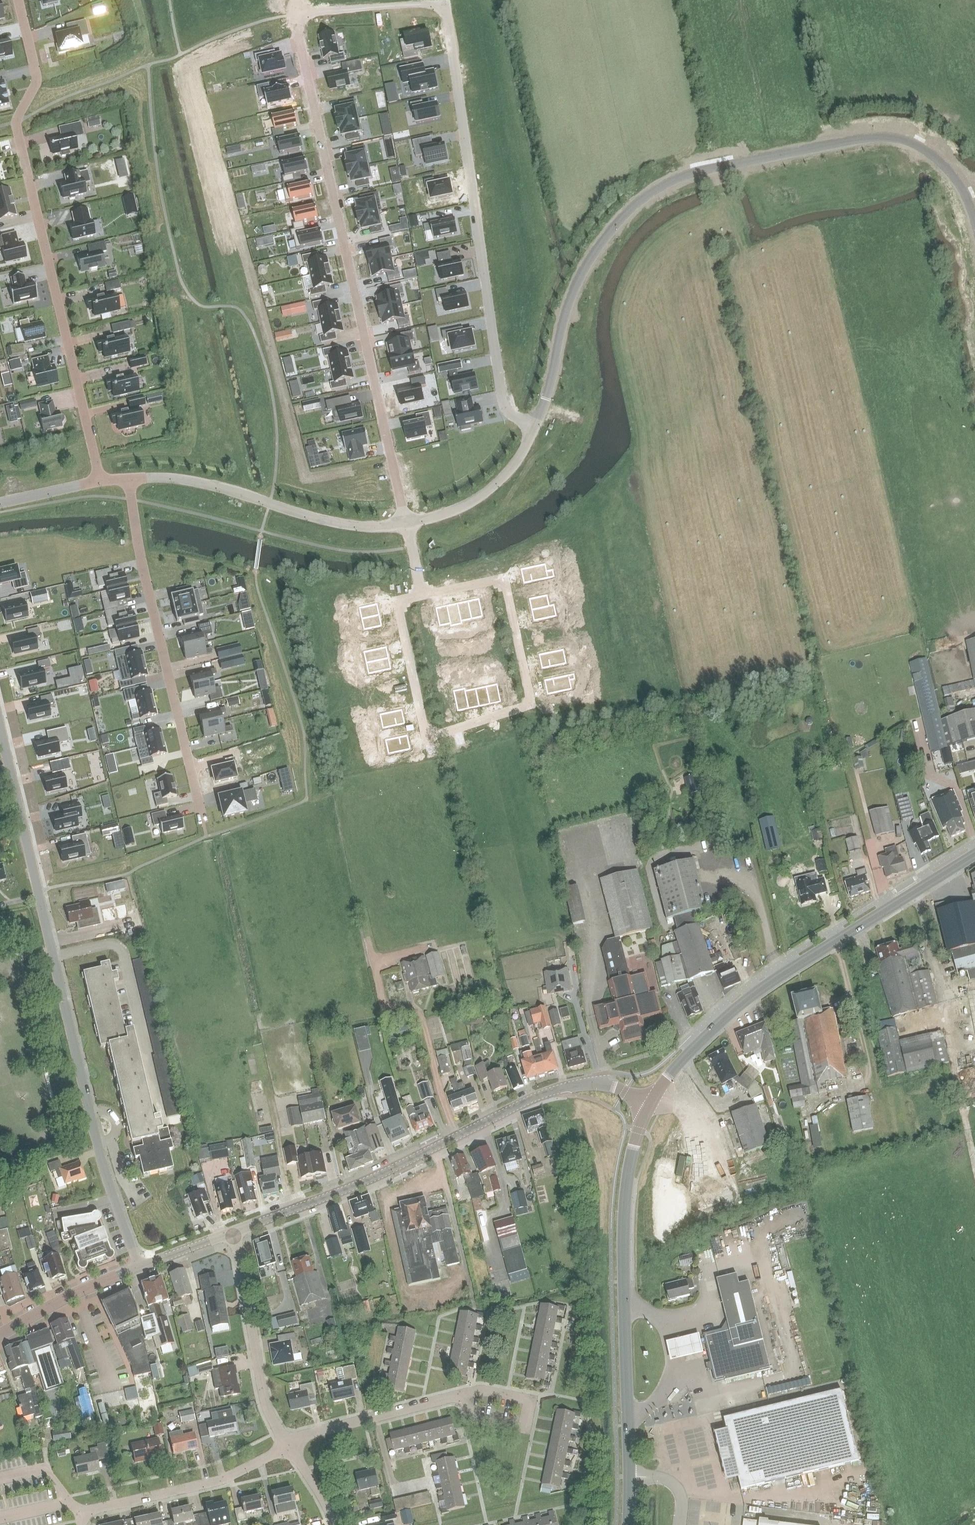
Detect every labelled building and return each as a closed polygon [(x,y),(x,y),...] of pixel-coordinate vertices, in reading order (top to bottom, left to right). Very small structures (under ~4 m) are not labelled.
[(44,9),(59,6),(58,0),(42,0),(44,9)] [(103,4),(91,7),(93,16),(105,13),(103,4)] [(69,51),(69,49),(82,46),(80,37),(89,35),(86,22),(68,26),(70,34),(57,37),(59,45),(57,46),(59,54),(69,51)] [(406,40),(401,41),(405,60),(419,57),(418,51),(432,48),(429,32),(421,34),(420,30),(404,33),(406,40)] [(334,34),(318,37),(323,59),(329,58),(331,65),(345,62),(344,54),(339,55),(334,34)] [(12,56),(8,40),(0,42),(0,58),(12,56)] [(275,51),(255,56),(256,63),(260,62),(263,75),(286,70),(284,61),(282,61),(281,56),(276,57),(275,51)] [(414,66),(400,69),(403,84),(410,83),(413,93),(437,88),(433,71),(416,75),(414,66)] [(346,88),(345,86),(350,85),(347,72),(327,76),(330,90),(338,88),(338,90),(346,88)] [(10,104),(4,82),(0,83),(0,107),(10,104)] [(270,84),(258,87),(261,99),(266,98),(269,107),(294,102),(290,87),(283,89),(282,88),(274,90),(275,91),(271,91),(270,84)] [(338,117),(336,117),(338,123),(359,119),(357,106),(352,107),(351,101),(339,103),(341,109),(336,110),(338,117)] [(414,110),(417,124),(440,119),(437,105),(424,108),(422,102),(410,104),(411,111),(414,110)] [(275,129),(272,129),(273,136),(284,134),(283,128),(298,124),(295,112),(272,117),(275,129)] [(88,129),(100,126),(98,116),(86,119),(88,129)] [(359,119),(338,123),(339,130),(341,129),(342,136),(346,135),(348,141),(359,138),(358,133),(362,132),(359,119)] [(83,135),(81,124),(60,129),(62,137),(50,140),(54,156),(62,154),(63,157),(71,155),(70,152),(78,150),(75,137),(83,135)] [(284,134),(273,136),(275,143),(278,143),(280,154),(303,149),(300,137),(286,140),(284,134)] [(432,137),(413,141),(417,157),(425,155),(427,165),(448,160),(445,146),(437,148),(437,145),(434,145),(432,137)] [(348,163),(346,164),(348,170),(370,165),(367,152),(362,153),(361,147),(349,150),(351,156),(346,157),(348,163)] [(285,176),(282,177),(284,184),(295,181),(293,175),(308,172),(305,159),(282,164),(285,176)] [(370,165),(348,170),(349,176),(351,176),(352,182),(356,181),(358,187),(369,185),(368,179),(372,178),(370,165)] [(91,184),(88,172),(74,175),(76,182),(60,185),(64,200),(69,199),(69,201),(76,199),(76,197),(86,195),(84,185),(91,184)] [(431,200),(452,195),(449,182),(435,185),(434,179),(424,181),(426,190),(429,189),(431,200)] [(295,181),(284,184),(285,191),(288,190),(291,202),(314,197),(311,184),(296,187),(295,181)] [(9,192),(0,194),(0,222),(15,219),(9,192)] [(358,210),(357,210),(358,216),(380,211),(377,198),(373,199),(371,194),(360,196),(361,202),(357,203),(358,210)] [(296,223),(293,224),(294,231),(305,229),(304,222),(318,219),(316,207),(293,212),(296,223)] [(70,226),(73,241),(95,236),(91,221),(90,221),(87,210),(72,214),(73,214),(76,225),(70,226)] [(380,211),(358,216),(359,222),(361,222),(362,229),(367,228),(368,234),(380,231),(378,225),(383,224),(380,211)] [(431,225),(425,226),(426,232),(432,231),(434,239),(458,233),(455,219),(431,224),(431,225)] [(305,229),(294,231),(296,238),(299,237),(301,249),(324,244),(321,232),(307,235),(305,229)] [(6,263),(26,258),(22,243),(18,244),(15,234),(0,237),(0,250),(2,249),(6,263)] [(391,259),(388,248),(393,247),(391,238),(379,241),(380,247),(366,251),(369,264),(390,259),(391,259)] [(105,266),(102,252),(106,252),(105,244),(111,243),(110,242),(89,247),(91,255),(86,256),(86,257),(78,259),(81,272),(89,270),(90,271),(97,269),(97,268),(105,266)] [(450,251),(438,254),(440,264),(439,265),(442,280),(464,275),(461,260),(453,262),(450,251)] [(318,253),(303,256),(304,264),(308,263),(310,276),(330,271),(327,258),(320,260),(318,253)] [(397,269),(392,270),(390,259),(369,264),(372,277),(386,274),(388,280),(399,278),(397,269)] [(313,288),(309,289),(311,296),(327,293),(325,286),(333,285),(330,271),(310,276),(313,288)] [(12,288),(8,289),(12,305),(36,299),(33,283),(25,285),(22,276),(10,279),(12,288)] [(121,289),(119,281),(105,284),(106,292),(121,289)] [(399,295),(404,294),(402,285),(390,288),(392,294),(377,298),(378,302),(377,302),(379,311),(401,306),(399,295)] [(438,305),(443,304),(444,312),(468,307),(465,293),(448,297),(446,289),(435,291),(438,305)] [(95,316),(120,311),(116,295),(88,302),(90,311),(94,310),(95,316)] [(328,300),(312,303),(314,311),(318,310),(320,323),(340,319),(337,305),(330,307),(328,300)] [(409,316),(404,317),(401,306),(379,311),(381,320),(382,319),(383,324),(397,321),(399,327),(411,325),(409,316)] [(323,335),(319,336),(321,343),(337,340),(335,333),(343,332),(340,319),(320,323),(323,335)] [(20,323),(25,342),(46,338),(42,323),(29,326),(28,321),(20,323)] [(129,322),(111,326),(113,334),(131,329),(129,322)] [(438,335),(436,328),(428,329),(430,337),(438,335)] [(449,338),(452,352),(474,347),(471,333),(462,335),(460,328),(442,332),(443,340),(449,338)] [(401,342),(387,345),(390,358),(411,353),(408,343),(413,342),(411,332),(399,335),(401,342)] [(130,352),(126,337),(98,343),(100,352),(103,352),(105,358),(130,352)] [(23,345),(9,348),(11,357),(24,354),(23,345)] [(339,347),(323,351),(324,358),(328,357),(331,370),(351,366),(348,353),(340,354),(339,347)] [(390,358),(389,358),(392,371),(407,368),(408,375),(420,372),(418,363),(413,364),(411,353),(390,358)] [(144,357),(129,361),(131,369),(146,365),(144,357)] [(20,358),(10,360),(12,370),(22,367),(20,358)] [(46,359),(34,362),(36,371),(34,372),(37,387),(58,383),(54,367),(48,368),(46,359)] [(459,361),(438,366),(439,374),(461,369),(459,361)] [(334,382),(330,383),(331,391),(347,387),(346,380),(353,379),(351,366),(331,370),(334,382)] [(461,371),(454,373),(455,379),(456,379),(459,393),(467,391),(467,393),(474,391),(474,390),(481,388),(478,374),(462,377),(461,371)] [(109,392),(113,391),(114,397),(139,391),(135,376),(107,382),(109,392)] [(397,391),(401,406),(424,401),(421,387),(426,386),(424,377),(410,380),(412,388),(397,391)] [(161,392),(147,395),(149,403),(163,400),(161,392)] [(128,400),(130,409),(145,405),(143,396),(128,400)] [(35,398),(20,402),(22,409),(37,404),(35,398)] [(319,398),(303,403),(305,412),(322,407),(319,398)] [(343,398),(327,402),(329,411),(332,411),(335,421),(338,423),(363,417),(360,404),(345,407),(343,398)] [(457,414),(454,415),(458,430),(460,430),(461,433),(471,431),(470,428),(483,425),(480,409),(472,411),(471,408),(472,408),(471,400),(455,404),(457,414)] [(42,416),(40,417),(44,431),(62,427),(61,424),(63,423),(65,421),(64,417),(61,415),(59,416),(59,413),(55,413),(52,403),(40,406),(42,416)] [(6,408),(9,424),(17,422),(14,406),(6,408)] [(144,425),(140,409),(112,416),(114,425),(118,424),(119,431),(144,425)] [(417,423),(404,426),(407,440),(427,436),(425,429),(432,427),(429,413),(416,416),(417,423)] [(364,427),(341,432),(344,447),(346,447),(349,458),(363,455),(360,444),(367,442),(364,427)] [(307,447),(311,467),(321,465),(316,445),(307,447)] [(566,569),(576,566),(572,549),(562,551),(566,569)] [(545,563),(521,569),(524,583),(554,576),(552,569),(546,570),(545,563)] [(0,572),(0,585),(12,582),(14,590),(28,587),(25,574),(18,575),(16,568),(0,572)] [(106,586),(107,591),(126,586),(123,573),(112,576),(110,569),(95,573),(97,581),(99,588),(106,586)] [(563,584),(551,586),(552,592),(564,589),(563,584)] [(126,586),(107,591),(109,599),(102,601),(104,612),(118,609),(117,602),(129,599),(126,586)] [(171,597),(174,609),(200,603),(197,590),(192,592),(191,586),(175,590),(177,595),(171,597)] [(245,586),(233,589),(234,595),(246,592),(245,586)] [(68,599),(82,596),(81,590),(67,593),(68,599)] [(33,601),(45,598),(44,592),(32,595),(33,601)] [(547,595),(529,598),(531,609),(549,606),(549,605),(547,595)] [(479,598),(468,601),(471,618),(482,616),(479,598)] [(351,599),(339,601),(341,607),(352,605),(351,599)] [(468,601),(457,603),(461,621),(471,618),(468,601)] [(25,603),(3,608),(6,622),(28,617),(25,603)] [(203,615),(200,603),(174,609),(177,622),(182,620),(184,625),(199,622),(198,616),(203,615)] [(377,603),(359,607),(361,618),(379,614),(377,603)] [(457,603),(446,605),(450,623),(450,625),(462,623),(461,621),(457,603)] [(549,606),(531,609),(534,620),(556,616),(554,604),(549,605),(549,606)] [(446,605),(435,608),(439,625),(450,623),(446,605)] [(118,609),(104,612),(106,620),(107,620),(108,627),(115,625),(116,630),(135,625),(132,612),(125,614),(124,607),(118,609)] [(379,614),(361,618),(364,629),(381,625),(379,614)] [(569,614),(558,617),(559,623),(571,620),(569,614)] [(180,636),(183,648),(203,643),(203,644),(207,643),(206,636),(212,634),(209,623),(197,626),(199,632),(180,636)] [(135,625),(116,630),(118,638),(111,639),(112,644),(124,642),(139,638),(135,625)] [(28,637),(11,641),(14,655),(38,649),(36,641),(41,639),(38,628),(27,631),(28,637)] [(359,634),(347,637),(348,643),(360,640),(359,634)] [(966,641),(974,680),(942,688),(944,697),(974,690),(974,640),(966,641)] [(360,642),(348,644),(350,650),(361,648),(360,642)] [(204,650),(203,644),(203,643),(183,648),(186,660),(205,655),(207,654),(207,655),(211,654),(210,648),(204,650)] [(226,649),(228,657),(241,654),(239,646),(226,649)] [(386,646),(363,651),(366,662),(388,657),(386,646)] [(99,648),(87,650),(89,656),(100,653),(99,648)] [(116,658),(118,670),(145,664),(142,652),(127,655),(126,648),(114,651),(116,658)] [(563,649),(539,654),(542,668),(566,663),(563,649)] [(241,655),(228,659),(230,666),(243,663),(241,655)] [(388,657),(366,662),(368,673),(391,668),(388,657)] [(583,658),(572,661),(573,667),(585,664),(583,658)] [(948,748),(947,746),(941,720),(927,659),(910,663),(931,752),(948,748)] [(39,670),(18,675),(22,689),(46,683),(43,670),(50,668),(49,660),(37,663),(39,670)] [(268,688),(262,660),(255,661),(261,690),(268,688)] [(494,661),(498,679),(504,677),(500,660),(494,661)] [(145,664),(118,670),(121,682),(119,682),(120,689),(134,686),(133,680),(148,676),(145,664)] [(590,665),(578,667),(580,673),(591,671),(590,665)] [(74,677),(55,682),(57,690),(85,684),(81,667),(73,669),(74,677)] [(192,687),(212,682),(210,676),(216,674),(215,669),(211,670),(209,671),(189,675),(192,687)] [(468,670),(460,673),(462,676),(462,679),(470,676),(468,670)] [(574,674),(544,680),(547,694),(571,689),(570,680),(575,679),(574,674)] [(368,677),(356,680),(357,686),(369,683),(368,677)] [(88,681),(91,693),(99,691),(96,679),(88,681)] [(213,689),(212,682),(192,687),(195,699),(209,695),(210,701),(222,698),(219,687),(213,689)] [(497,684),(486,686),(489,704),(501,701),(497,684)] [(486,686),(475,688),(479,706),(489,704),(486,686)] [(135,700),(137,707),(154,703),(151,691),(138,694),(137,688),(123,691),(126,703),(135,700)] [(465,688),(453,690),(457,710),(468,708),(465,690),(465,688)] [(465,690),(468,708),(479,706),(475,688),(465,690)] [(41,704),(26,707),(29,721),(51,716),(49,707),(54,706),(51,695),(40,698),(41,704)] [(952,698),(944,700),(948,714),(956,712),(952,698)] [(154,703),(137,707),(138,714),(131,716),(133,721),(157,715),(154,703)] [(221,721),(220,715),(226,713),(224,708),(220,709),(218,710),(199,714),(201,726),(221,721)] [(401,709),(380,714),(383,728),(404,723),(401,709)] [(941,720),(947,746),(974,738),(974,710),(941,720)] [(221,721),(201,726),(204,737),(225,733),(232,732),(231,726),(225,728),(223,720),(221,721)] [(134,736),(137,748),(163,742),(160,730),(146,733),(144,727),(133,730),(134,736)] [(57,744),(69,742),(66,728),(46,732),(48,739),(35,742),(38,757),(59,752),(57,744)] [(376,728),(365,731),(366,736),(378,734),(376,728)] [(407,735),(385,739),(388,753),(410,749),(407,735)] [(378,736),(366,738),(368,744),(379,742),(378,736)] [(842,741),(844,750),(854,748),(852,739),(842,741)] [(163,742),(137,748),(140,760),(142,767),(153,764),(152,757),(166,754),(163,742)] [(954,762),(951,749),(941,751),(944,765),(954,762)] [(853,759),(856,771),(865,769),(862,759),(868,757),(866,750),(861,753),(861,758),(853,759)] [(105,756),(109,770),(116,768),(113,754),(105,756)] [(226,766),(212,770),(215,783),(236,778),(233,767),(236,767),(234,758),(224,761),(226,766)] [(67,760),(60,761),(62,771),(70,769),(67,760)] [(842,765),(840,760),(830,763),(831,768),(842,765)] [(957,766),(960,775),(974,771),(974,761),(957,766)] [(287,768),(277,771),(283,793),(294,790),(287,768)] [(66,789),(62,774),(43,779),(47,793),(66,789)] [(160,793),(153,795),(156,807),(168,805),(167,799),(176,796),(171,776),(157,779),(160,793)] [(684,778),(688,794),(698,792),(694,776),(684,778)] [(241,793),(219,798),(223,818),(245,813),(243,804),(257,801),(254,790),(241,793)] [(963,825),(965,824),(961,813),(963,812),(955,791),(953,791),(952,791),(933,799),(931,800),(943,829),(947,828),(951,838),(965,832),(963,825)] [(910,797),(898,799),(902,821),(914,818),(910,797)] [(67,812),(52,815),(55,830),(77,825),(75,817),(81,815),(78,802),(65,805),(67,812)] [(895,832),(888,808),(870,812),(876,837),(895,832)] [(165,812),(151,815),(154,827),(160,825),(162,834),(184,829),(181,815),(166,818),(165,812)] [(781,848),(774,817),(759,820),(767,851),(781,848)] [(934,823),(909,832),(914,844),(916,843),(921,856),(932,851),(928,842),(939,837),(934,823)] [(131,827),(123,829),(127,845),(135,843),(131,827)] [(811,832),(813,842),(822,840),(820,830),(815,831),(811,832)] [(91,855),(86,835),(72,838),(74,845),(59,848),(63,862),(85,857),(91,855)] [(861,849),(858,837),(845,840),(849,852),(861,849)] [(898,874),(906,872),(902,858),(899,859),(896,847),(886,850),(887,854),(880,856),(879,857),(882,869),(884,868),(887,879),(898,876),(898,874)] [(816,862),(818,873),(828,871),(825,860),(816,862)] [(654,871),(668,924),(673,923),(672,919),(674,918),(678,932),(675,933),(677,942),(672,944),(662,947),(662,960),(662,962),(655,963),(662,987),(692,979),(692,980),(713,972),(699,926),(697,927),(694,913),(706,910),(694,861),(654,871)] [(850,898),(871,892),(868,881),(869,881),(866,869),(856,872),(858,877),(845,881),(845,882),(850,898)] [(643,975),(630,979),(620,938),(653,930),(637,870),(600,880),(615,939),(607,941),(615,970),(607,972),(614,1000),(612,1004),(596,1008),(601,1028),(613,1025),(614,1027),(620,1030),(622,1030),(625,1042),(645,1037),(640,1018),(660,1013),(654,993),(648,995),(643,975)] [(802,906),(816,902),(815,896),(827,893),(824,879),(812,882),(811,881),(796,884),(802,906)] [(566,887),(573,924),(586,922),(579,885),(566,887)] [(952,952),(974,946),(974,892),(971,893),(973,902),(947,908),(946,902),(935,905),(947,953),(952,952)] [(66,909),(69,924),(76,922),(78,931),(100,926),(96,910),(90,911),(88,900),(79,902),(80,906),(66,909)] [(901,949),(901,950),(899,950),(897,944),(876,949),(879,961),(877,961),(893,1018),(938,1006),(928,971),(919,974),(917,967),(909,969),(908,963),(920,960),(916,945),(901,949)] [(730,948),(735,961),(741,959),(736,946),(730,948)] [(952,952),(958,974),(967,972),(970,981),(974,980),(974,946),(952,952)] [(406,983),(409,982),(412,993),(413,992),(413,994),(419,992),(418,991),(431,988),(434,987),(438,986),(436,979),(444,976),(438,953),(427,956),(432,976),(429,976),(424,957),(403,962),(403,963),(401,963),(404,975),(403,975),(406,983)] [(715,955),(709,957),(712,964),(718,961),(715,955)] [(134,967),(146,965),(144,958),(132,961),(134,967)] [(108,1045),(134,1159),(139,1158),(143,1176),(173,1169),(169,1151),(173,1150),(167,1128),(162,1129),(159,1117),(153,1118),(133,1029),(125,1031),(113,982),(118,981),(116,973),(111,974),(109,963),(100,965),(100,969),(83,973),(100,1047),(108,1045)] [(724,990),(741,983),(734,967),(726,970),(724,964),(715,967),(724,990)] [(147,971),(146,965),(134,967),(135,974),(147,971)] [(572,991),(568,968),(543,973),(547,995),(572,991)] [(149,977),(147,971),(135,974),(137,980),(149,977)] [(149,977),(137,980),(138,986),(150,983),(149,977)] [(152,990),(150,983),(138,986),(140,993),(152,990)] [(696,1015),(703,1012),(697,998),(699,997),(693,983),(688,984),(690,990),(678,995),(681,1004),(683,1004),(688,1018),(696,1015)] [(153,996),(152,990),(140,993),(141,999),(153,996)] [(827,1093),(825,1082),(848,1076),(833,1008),(820,1011),(816,992),(792,998),(798,1023),(789,1025),(803,1087),(788,1090),(791,1101),(792,1101),(794,1109),(805,1107),(804,1098),(827,1093)] [(155,1002),(153,996),(141,999),(143,1005),(155,1002)] [(156,1009),(155,1002),(143,1005),(144,1011),(156,1009)] [(562,1018),(570,1016),(569,1007),(561,1008),(562,1018)] [(542,1008),(530,1011),(534,1024),(541,1022),(543,1030),(551,1028),(546,1010),(542,1008)] [(158,1015),(156,1009),(144,1011),(146,1018),(158,1015)] [(553,1027),(562,1025),(558,1009),(549,1012),(553,1027)] [(159,1021),(158,1015),(146,1018),(147,1024),(159,1021)] [(941,1031),(900,1041),(895,1019),(879,1023),(881,1030),(877,1032),(888,1076),(949,1061),(941,1031)] [(161,1028),(159,1021),(147,1024),(149,1030),(161,1028)] [(765,1064),(773,1062),(764,1025),(737,1035),(745,1056),(756,1053),(756,1055),(762,1053),(765,1064)] [(167,1053),(161,1028),(149,1030),(155,1056),(165,1053),(165,1054),(167,1053)] [(523,1048),(530,1046),(525,1030),(518,1033),(523,1048)] [(519,1049),(516,1038),(510,1039),(513,1051),(519,1049)] [(586,1064),(578,1038),(561,1043),(569,1069),(586,1064)] [(467,1078),(475,1075),(472,1065),(472,1059),(468,1042),(461,1043),(462,1048),(461,1048),(464,1064),(463,1069),(467,1078)] [(412,1052),(417,1050),(417,1045),(413,1043),(409,1045),(408,1050),(412,1052)] [(554,1073),(554,1071),(557,1070),(552,1054),(553,1054),(550,1044),(545,1045),(548,1056),(543,1057),(548,1072),(548,1075),(554,1073)] [(538,1077),(545,1076),(544,1073),(548,1072),(543,1057),(540,1047),(536,1048),(538,1058),(533,1060),(538,1075),(538,1077)] [(436,1052),(442,1075),(450,1073),(446,1056),(449,1055),(448,1049),(436,1052)] [(527,1078),(528,1078),(529,1080),(535,1079),(534,1076),(538,1075),(533,1060),(530,1050),(522,1052),(525,1062),(523,1063),(527,1078)] [(724,1050),(708,1058),(713,1068),(721,1085),(732,1079),(747,1091),(754,1082),(744,1073),(740,1079),(737,1077),(729,1060),(724,1050)] [(153,1056),(154,1062),(166,1060),(165,1054),(165,1053),(155,1056),(153,1056)] [(520,1087),(523,1086),(516,1067),(512,1069),(507,1057),(501,1059),(506,1071),(514,1090),(520,1087)] [(154,1062),(156,1069),(168,1066),(166,1060),(154,1062)] [(494,1092),(507,1088),(501,1070),(492,1073),(488,1062),(476,1067),(481,1081),(489,1078),(494,1092)] [(156,1069),(157,1075),(169,1072),(168,1066),(156,1069)] [(169,1072),(157,1075),(159,1081),(171,1078),(169,1072)] [(159,1081),(160,1087),(172,1084),(171,1078),(159,1081)] [(392,1145),(410,1137),(407,1131),(409,1130),(404,1118),(392,1078),(380,1082),(392,1121),(383,1124),(392,1145)] [(453,1111),(466,1107),(458,1085),(456,1079),(450,1081),(456,1096),(449,1099),(453,1111)] [(418,1085),(423,1101),(432,1098),(428,1082),(418,1085)] [(458,1085),(466,1107),(478,1102),(473,1090),(467,1092),(463,1083),(458,1085)] [(173,1090),(172,1084),(160,1087),(161,1093),(173,1090)] [(767,1086),(763,1088),(770,1107),(774,1106),(767,1086)] [(161,1093),(163,1099),(175,1096),(173,1090),(161,1093)] [(323,1103),(321,1094),(299,1099),(301,1107),(318,1103),(318,1104),(323,1103)] [(176,1102),(175,1096),(163,1099),(164,1105),(176,1102)] [(868,1096),(847,1100),(853,1133),(874,1129),(868,1096)] [(164,1105),(166,1111),(178,1108),(176,1102),(164,1105)] [(318,1104),(301,1108),(304,1125),(326,1120),(323,1103),(318,1104)] [(414,1107),(414,1106),(407,1108),(411,1120),(415,1132),(433,1126),(429,1113),(428,1110),(427,1110),(425,1103),(414,1107)] [(745,1153),(768,1145),(753,1105),(731,1113),(745,1153)] [(179,1115),(178,1108),(166,1111),(167,1117),(179,1115)] [(333,1125),(335,1126),(336,1126),(338,1130),(360,1122),(356,1108),(333,1115),(334,1119),(333,1119),(332,1121),(333,1125)] [(543,1144),(552,1141),(542,1111),(523,1117),(528,1133),(539,1130),(543,1144)] [(775,1118),(779,1130),(784,1128),(780,1116),(775,1118)] [(365,1126),(374,1152),(384,1148),(376,1126),(376,1125),(375,1122),(365,1126)] [(374,1152),(365,1126),(344,1132),(346,1138),(345,1138),(346,1140),(345,1141),(349,1151),(349,1152),(350,1158),(347,1159),(351,1171),(365,1166),(365,1165),(372,1162),(369,1153),(373,1152),(373,1153),(374,1152)] [(274,1134),(265,1136),(267,1143),(275,1141),(274,1134)] [(503,1165),(522,1160),(516,1137),(497,1142),(503,1165)] [(250,1139),(241,1141),(247,1170),(256,1168),(250,1139)] [(227,1144),(210,1147),(212,1159),(229,1156),(228,1149),(227,1144)] [(301,1179),(314,1176),(309,1156),(297,1158),(295,1148),(284,1150),(287,1166),(298,1163),(301,1179)] [(492,1193),(500,1190),(494,1168),(495,1168),(491,1159),(492,1159),(488,1149),(473,1155),(480,1174),(479,1175),(482,1183),(485,1195),(492,1193)] [(309,1156),(314,1176),(326,1173),(322,1153),(309,1156)] [(464,1176),(473,1200),(485,1196),(481,1184),(477,1173),(472,1174),(471,1173),(470,1174),(469,1172),(471,1171),(469,1165),(467,1166),(464,1156),(452,1161),(453,1164),(451,1164),(453,1168),(454,1168),(458,1178),(464,1176)] [(280,1174),(276,1157),(260,1160),(264,1177),(259,1178),(263,1196),(279,1193),(276,1175),(280,1174)] [(86,1179),(83,1171),(82,1171),(79,1163),(62,1169),(59,1161),(48,1165),(51,1173),(55,1171),(58,1179),(62,1178),(65,1185),(78,1180),(78,1181),(86,1179)] [(535,1177),(545,1174),(543,1165),(532,1168),(535,1177)] [(193,1176),(196,1185),(204,1182),(201,1173),(193,1176)] [(242,1205),(257,1201),(254,1191),(256,1191),(251,1173),(235,1177),(242,1205)] [(231,1201),(236,1200),(232,1182),(214,1187),(221,1212),(233,1209),(231,1201)] [(524,1191),(510,1194),(514,1211),(528,1207),(524,1191)] [(203,1204),(209,1202),(205,1192),(189,1198),(192,1205),(191,1205),(197,1220),(208,1216),(203,1204)] [(372,1224),(380,1221),(377,1211),(375,1212),(369,1196),(350,1203),(356,1218),(369,1214),(372,1224)] [(427,1213),(424,1198),(400,1203),(401,1208),(391,1210),(408,1286),(440,1279),(432,1244),(440,1242),(446,1266),(459,1263),(453,1234),(448,1209),(445,1208),(432,1211),(432,1212),(427,1213)] [(341,1241),(352,1237),(349,1226),(346,1227),(342,1213),(341,1213),(339,1207),(329,1210),(331,1219),(330,1219),(334,1234),(338,1233),(341,1241)] [(87,1264),(99,1259),(103,1257),(105,1260),(108,1261),(111,1260),(113,1258),(113,1255),(112,1253),(110,1251),(102,1230),(100,1231),(97,1215),(61,1221),(63,1234),(61,1235),(62,1240),(63,1242),(65,1242),(73,1239),(78,1252),(74,1254),(78,1263),(77,1266),(78,1268),(80,1270),(83,1271),(85,1269),(87,1267),(87,1264)] [(494,1223),(508,1275),(527,1270),(513,1218),(494,1223)] [(352,1230),(358,1255),(365,1253),(363,1247),(369,1245),(364,1227),(352,1230)] [(0,1290),(0,1295),(0,1296),(2,1295),(5,1305),(24,1298),(8,1251),(11,1250),(6,1230),(0,1232),(0,1289),(0,1290)] [(32,1236),(25,1238),(28,1250),(36,1248),(32,1236)] [(260,1266),(276,1261),(269,1237),(253,1241),(260,1266)] [(326,1241),(331,1257),(343,1254),(337,1237),(326,1241)] [(43,1260),(39,1261),(41,1268),(42,1268),(44,1274),(48,1273),(50,1280),(59,1277),(60,1278),(65,1277),(60,1261),(61,1260),(59,1255),(61,1254),(58,1241),(50,1243),(51,1251),(42,1254),(43,1260)] [(694,1264),(692,1254),(679,1257),(681,1267),(694,1264)] [(302,1305),(325,1298),(317,1271),(314,1272),(309,1257),(292,1262),(297,1277),(294,1278),(302,1305)] [(30,1293),(44,1287),(37,1270),(35,1266),(28,1269),(29,1273),(23,1275),(25,1281),(24,1281),(26,1286),(27,1286),(30,1293)] [(180,1297),(190,1294),(183,1269),(169,1273),(177,1299),(172,1300),(174,1307),(182,1304),(180,1297)] [(210,1327),(228,1324),(221,1287),(217,1288),(215,1274),(199,1277),(201,1292),(204,1291),(210,1327)] [(715,1381),(770,1367),(748,1281),(739,1284),(737,1274),(717,1279),(729,1327),(703,1334),(715,1381)] [(173,1342),(162,1306),(167,1305),(166,1300),(167,1300),(160,1278),(141,1284),(145,1296),(144,1296),(145,1299),(148,1308),(149,1308),(151,1316),(157,1336),(153,1337),(156,1348),(173,1342)] [(670,1300),(690,1295),(688,1289),(694,1288),(692,1278),(666,1285),(670,1300)] [(128,1291),(101,1303),(131,1367),(134,1377),(151,1373),(143,1340),(132,1290),(128,1291)] [(541,1304),(539,1317),(556,1321),(556,1318),(558,1311),(564,1312),(565,1307),(558,1306),(557,1308),(541,1304)] [(461,1312),(458,1324),(475,1328),(476,1325),(477,1318),(483,1320),(484,1315),(477,1313),(477,1315),(461,1312)] [(279,1329),(298,1325),(295,1313),(277,1317),(279,1329)] [(192,1330),(188,1315),(176,1318),(179,1328),(181,1327),(182,1333),(192,1330)] [(157,1336),(151,1316),(140,1320),(145,1339),(157,1336)] [(539,1317),(536,1330),(553,1333),(554,1331),(555,1323),(561,1324),(562,1320),(556,1318),(556,1321),(539,1317)] [(51,1325),(58,1344),(66,1341),(77,1370),(85,1367),(67,1318),(51,1325)] [(327,1321),(330,1331),(337,1329),(334,1319),(327,1321)] [(194,1323),(197,1333),(205,1330),(202,1320),(194,1323)] [(458,1324),(456,1337),(473,1340),(473,1338),(475,1330),(481,1332),(482,1327),(476,1325),(475,1328),(458,1324)] [(390,1336),(389,1341),(396,1343),(396,1341),(413,1344),(416,1331),(399,1328),(397,1338),(390,1336)] [(21,1344),(20,1341),(3,1347),(4,1349),(9,1364),(8,1364),(10,1372),(12,1371),(14,1378),(21,1376),(25,1389),(29,1388),(35,1386),(31,1376),(39,1373),(45,1392),(64,1386),(50,1341),(51,1340),(48,1329),(25,1337),(26,1342),(21,1344)] [(536,1330),(534,1342),(551,1345),(551,1343),(553,1335),(559,1337),(560,1332),(554,1331),(553,1333),(536,1330)] [(295,1333),(277,1337),(279,1344),(271,1346),(274,1364),(293,1361),(292,1355),(299,1354),(295,1333)] [(456,1337),(453,1349),(470,1353),(471,1350),(472,1343),(478,1344),(479,1339),(473,1338),(473,1340),(456,1337)] [(699,1337),(666,1345),(671,1364),(704,1356),(699,1337)] [(321,1338),(311,1341),(312,1346),(323,1343),(321,1338)] [(388,1349),(387,1354),(393,1355),(394,1353),(410,1356),(413,1344),(396,1341),(396,1343),(394,1350),(388,1349)] [(534,1342),(531,1354),(549,1358),(549,1355),(550,1348),(557,1349),(558,1344),(551,1343),(551,1345),(534,1342)] [(229,1354),(228,1345),(215,1348),(216,1356),(229,1354)] [(55,1350),(59,1361),(67,1357),(64,1347),(55,1350)] [(453,1349),(451,1361),(468,1365),(468,1363),(470,1355),(476,1356),(477,1351),(471,1350),(470,1353),(453,1349)] [(385,1361),(384,1366),(391,1367),(391,1365),(408,1369),(410,1356),(394,1353),(393,1355),(392,1362),(385,1361)] [(531,1354),(529,1367),(546,1370),(547,1368),(548,1360),(554,1361),(555,1357),(549,1355),(549,1358),(531,1354)] [(451,1361),(448,1374),(465,1378),(467,1368),(473,1369),(474,1364),(468,1363),(468,1365),(451,1361)] [(196,1375),(211,1371),(209,1363),(194,1368),(196,1375)] [(156,1364),(150,1366),(153,1380),(159,1378),(156,1364)] [(383,1373),(382,1378),(388,1380),(389,1378),(405,1381),(408,1369),(391,1365),(391,1367),(389,1375),(383,1373)] [(221,1396),(225,1396),(240,1393),(238,1385),(237,1385),(235,1374),(236,1374),(235,1366),(218,1369),(221,1389),(219,1389),(221,1396)] [(352,1380),(357,1379),(355,1366),(343,1368),(346,1381),(331,1384),(334,1400),(355,1396),(352,1380)] [(529,1367),(526,1379),(544,1383),(546,1373),(552,1374),(553,1369),(547,1368),(546,1370),(529,1367)] [(810,1377),(767,1386),(769,1394),(812,1385),(810,1377)] [(380,1386),(379,1391),(387,1392),(387,1391),(403,1394),(405,1381),(389,1378),(388,1380),(387,1387),(380,1386)] [(308,1396),(315,1395),(312,1383),(300,1386),(302,1392),(289,1395),(292,1410),(311,1406),(308,1396)] [(29,1388),(25,1389),(26,1394),(18,1396),(23,1417),(34,1414),(35,1418),(43,1416),(35,1386),(29,1388)] [(741,1490),(859,1461),(842,1390),(724,1419),(731,1448),(728,1449),(731,1461),(734,1460),(741,1490)] [(89,1393),(79,1395),(83,1420),(93,1418),(89,1393)] [(103,1423),(108,1422),(103,1402),(98,1403),(103,1423)] [(193,1409),(179,1413),(181,1423),(195,1420),(193,1409)] [(209,1437),(236,1431),(233,1416),(231,1409),(215,1413),(217,1420),(206,1422),(209,1437)] [(557,1410),(555,1423),(572,1426),(573,1424),(574,1417),(580,1418),(581,1413),(574,1412),(574,1414),(557,1410)] [(451,1418),(439,1421),(443,1439),(445,1438),(453,1436),(454,1442),(459,1441),(457,1433),(455,1434),(451,1418)] [(439,1421),(426,1424),(431,1442),(433,1441),(441,1439),(442,1445),(447,1444),(445,1438),(443,1439),(439,1421)] [(555,1423),(552,1435),(570,1439),(570,1437),(572,1429),(578,1430),(579,1425),(573,1424),(572,1426),(555,1423)] [(155,1435),(163,1433),(161,1424),(153,1425),(155,1435)] [(426,1424),(414,1427),(419,1445),(421,1444),(428,1442),(430,1448),(435,1447),(433,1441),(431,1442),(426,1424)] [(414,1427),(402,1430),(406,1448),(409,1447),(416,1445),(418,1451),(422,1450),(421,1444),(419,1445),(414,1427)] [(69,1430),(52,1433),(53,1441),(70,1438),(69,1430)] [(183,1435),(182,1430),(169,1433),(173,1453),(196,1448),(193,1433),(183,1435)] [(402,1430),(390,1434),(394,1451),(404,1449),(405,1454),(410,1453),(409,1447),(406,1448),(402,1430)] [(552,1435),(550,1448),(567,1451),(567,1449),(569,1441),(575,1443),(576,1438),(570,1437),(570,1439),(552,1435)] [(135,1463),(162,1457),(158,1438),(131,1444),(135,1463)] [(101,1459),(108,1457),(105,1444),(98,1446),(100,1454),(96,1455),(74,1459),(78,1475),(99,1471),(97,1459),(101,1458),(101,1459)] [(550,1448),(547,1460),(564,1463),(565,1461),(566,1454),(573,1455),(574,1450),(567,1449),(567,1451),(550,1448)] [(439,1471),(433,1473),(434,1478),(440,1476),(440,1474),(457,1470),(454,1457),(437,1461),(439,1471)] [(547,1460),(545,1472),(562,1476),(562,1474),(564,1466),(570,1468),(571,1463),(565,1461),(564,1463),(547,1460)] [(373,1496),(381,1494),(375,1470),(357,1474),(360,1490),(371,1488),(373,1496)] [(442,1484),(435,1485),(436,1490),(443,1488),(442,1486),(459,1482),(457,1470),(440,1474),(440,1476),(442,1484)] [(545,1472),(542,1485),(559,1488),(561,1478),(567,1480),(568,1475),(562,1474),(562,1476),(545,1472)] [(444,1496),(438,1497),(439,1502),(445,1501),(445,1499),(462,1495),(459,1482),(442,1486),(443,1488),(444,1496)] [(276,1515),(297,1510),(292,1488),(271,1493),(276,1515)] [(423,1494),(425,1505),(431,1504),(429,1492),(423,1494)] [(419,1507),(425,1505),(423,1494),(417,1495),(419,1507)] [(246,1513),(263,1509),(260,1495),(241,1500),(243,1507),(234,1509),(237,1522),(247,1520),(246,1513)] [(414,1508),(419,1507),(417,1495),(411,1496),(414,1508)] [(447,1508),(441,1510),(442,1514),(449,1513),(449,1511),(465,1508),(462,1495),(445,1499),(445,1501),(447,1508)] [(414,1508),(411,1496),(405,1498),(408,1509),(414,1508)] [(402,1511),(408,1509),(405,1498),(399,1499),(402,1511)] [(396,1512),(402,1511),(399,1499),(393,1500),(396,1512)] [(382,1500),(369,1503),(371,1510),(383,1507),(382,1500)] [(229,1523),(225,1503),(213,1505),(212,1503),(205,1504),(207,1512),(197,1514),(200,1524),(219,1524),(229,1523)] [(197,1514),(191,1515),(189,1507),(180,1509),(184,1524),(200,1524),(197,1514)] [(180,1509),(170,1511),(172,1520),(167,1521),(167,1524),(184,1524),(180,1509)] [(400,1512),(404,1524),(408,1524),(414,1524),(410,1509),(400,1512)] [(543,1524),(557,1524),(554,1511),(548,1512),(549,1517),(542,1519),(543,1524)] [(381,1515),(383,1522),(397,1519),(395,1512),(381,1515)] [(146,1517),(148,1524),(167,1524),(167,1521),(161,1523),(159,1514),(146,1517)] [(542,1519),(540,1514),(535,1515),(536,1520),(528,1522),(529,1524),(543,1524),(542,1519)] [(146,1517),(134,1519),(135,1524),(148,1524),(146,1517)]
